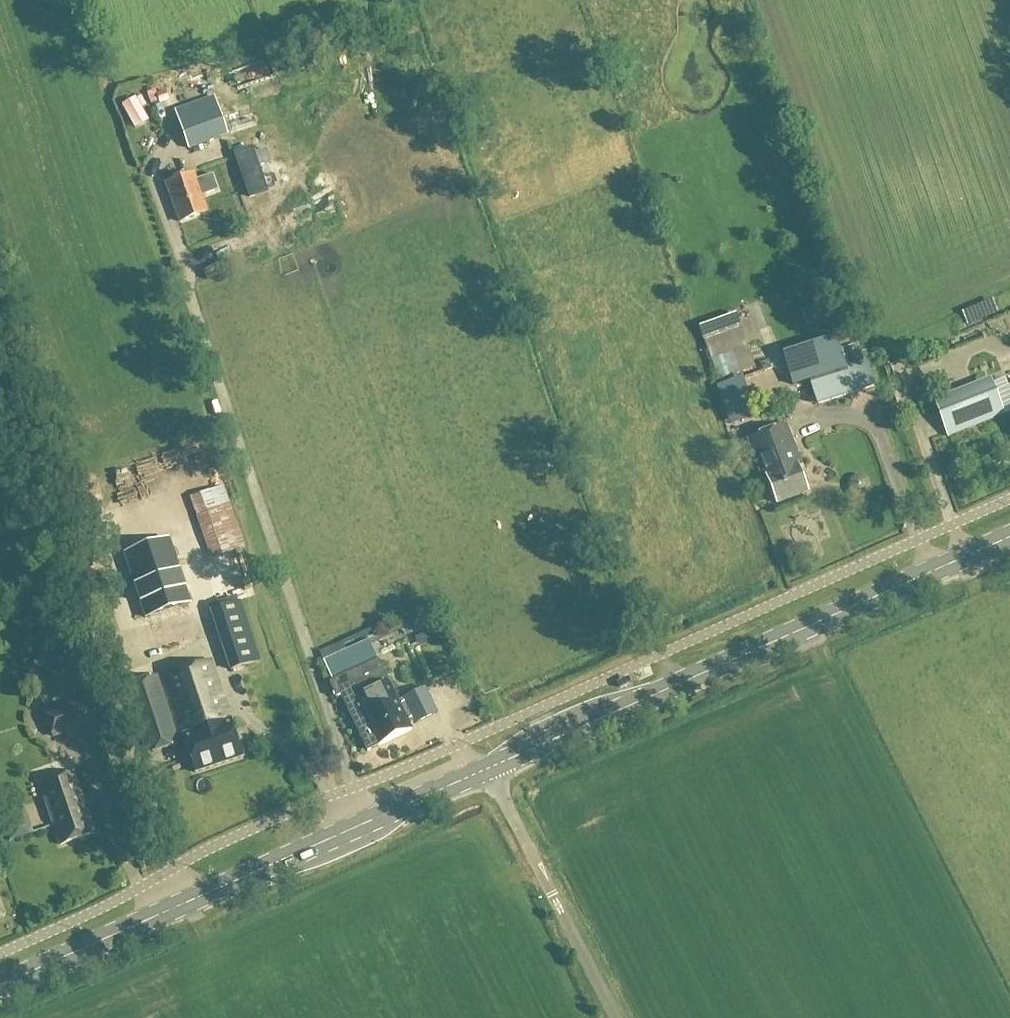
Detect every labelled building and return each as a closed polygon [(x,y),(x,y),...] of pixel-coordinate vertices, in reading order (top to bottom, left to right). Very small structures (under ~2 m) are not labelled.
[(165,91),(156,94),(159,104),(168,101),(165,91)] [(134,99),(121,107),(135,130),(148,122),(134,99)] [(228,137),(214,99),(177,112),(188,150),(228,137)] [(258,167),(270,163),(265,151),(254,155),(251,148),(234,154),(249,198),(267,192),(258,167)] [(194,176),(166,186),(179,224),(207,214),(201,197),(218,191),(212,175),(196,181),(194,176)] [(814,305),(800,310),(806,326),(820,321),(814,305)] [(711,336),(718,351),(730,345),(723,331),(711,336)] [(787,365),(794,385),(834,373),(824,342),(798,350),(801,360),(787,365)] [(857,344),(840,350),(845,367),(863,362),(857,344)] [(741,345),(726,349),(732,371),(747,367),(741,345)] [(811,386),(818,407),(875,388),(868,368),(811,386)] [(1003,415),(991,386),(936,408),(948,437),(1003,415)] [(739,387),(720,389),(724,421),(743,419),(739,387)] [(768,478),(779,504),(809,492),(799,466),(802,464),(787,425),(750,440),(765,479),(768,478)] [(839,453),(852,455),(853,442),(841,440),(839,453)] [(222,456),(219,445),(210,447),(213,458),(222,456)] [(188,495),(202,538),(230,529),(216,486),(188,495)] [(147,623),(190,608),(168,544),(125,558),(147,623)] [(241,600),(210,610),(230,673),(260,661),(241,600)] [(144,624),(153,652),(193,639),(184,612),(144,624)] [(333,682),(329,684),(336,699),(340,697),(367,753),(412,732),(406,720),(410,718),(406,710),(402,712),(368,642),(324,663),(333,682)] [(48,665),(59,701),(84,693),(74,658),(48,665)] [(209,665),(187,672),(165,680),(185,737),(183,738),(195,774),(242,758),(230,722),(229,722),(209,665)] [(145,757),(177,747),(156,679),(124,688),(145,757)] [(51,739),(95,725),(87,699),(43,713),(51,739)] [(74,774),(39,786),(58,846),(93,835),(74,774)] [(32,802),(9,810),(19,837),(42,830),(32,802)]
